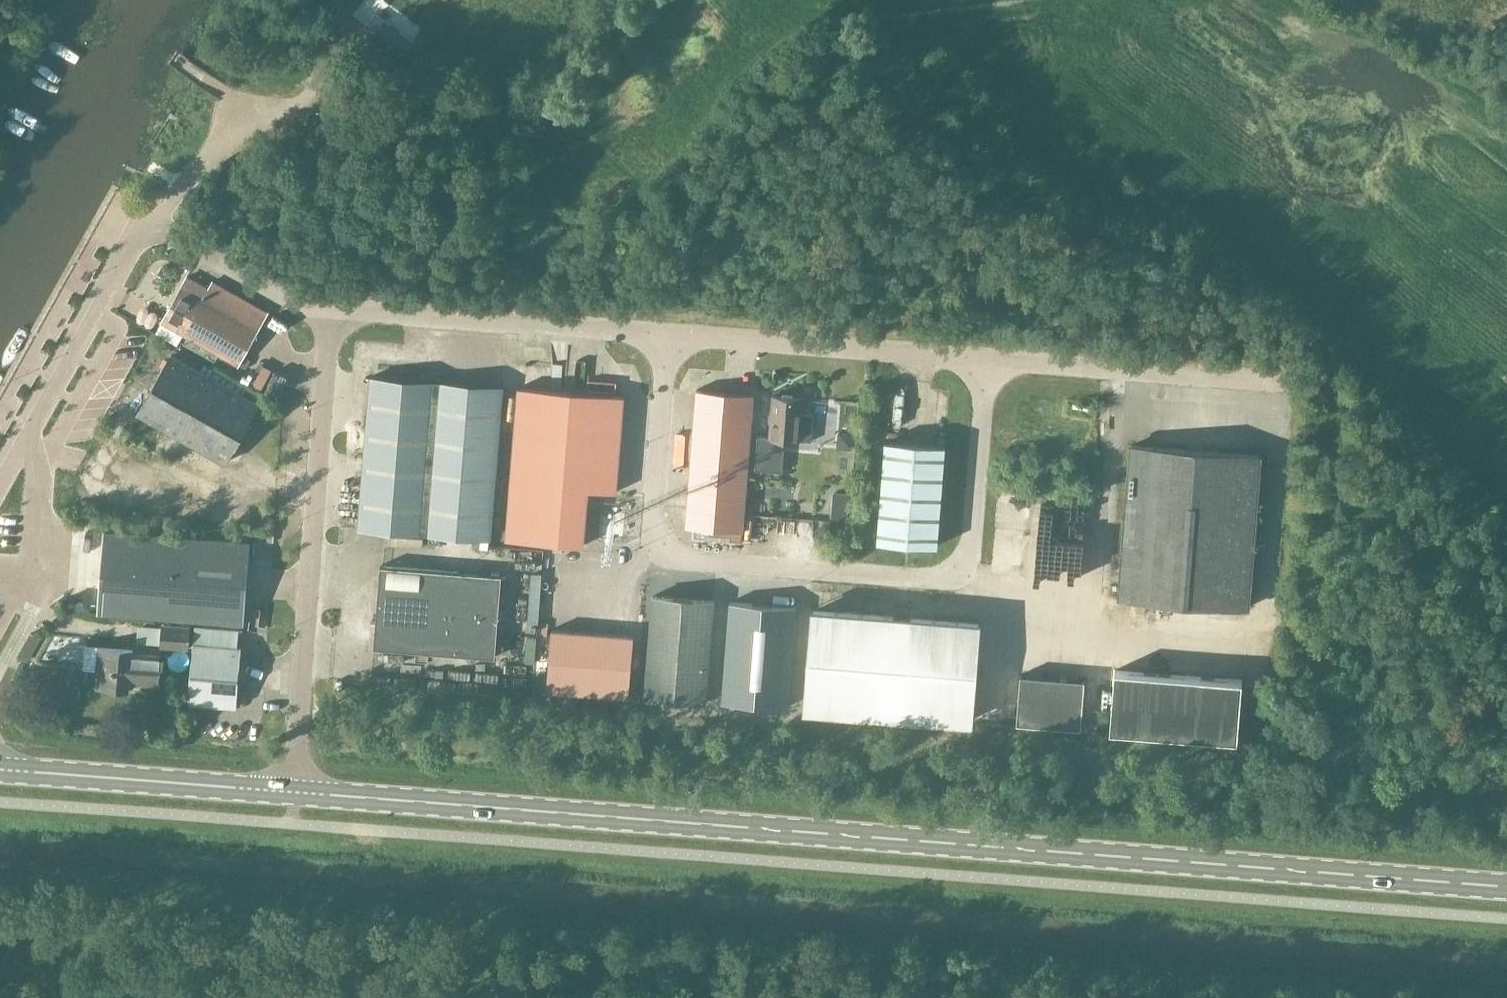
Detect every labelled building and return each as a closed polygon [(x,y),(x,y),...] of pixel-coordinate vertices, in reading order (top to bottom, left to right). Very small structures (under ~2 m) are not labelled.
[(403,57),(414,43),(374,14),(363,28),(403,57)] [(265,319),(208,288),(188,277),(156,332),(178,345),(184,334),(187,336),(182,344),(214,362),(219,353),(239,365),(265,319)] [(171,354),(140,411),(138,414),(225,463),(258,403),(171,354)] [(491,539),(503,386),(371,376),(359,528),(491,539)] [(623,397),(518,389),(506,540),(583,547),(588,491),(616,493),(623,397)] [(742,531),(743,514),(752,395),(696,390),(686,526),(742,531)] [(813,415),(800,414),(801,399),(772,396),(769,437),(757,436),(754,470),(781,472),(784,440),(811,442),(813,415)] [(884,442),(876,541),(936,546),(944,446),(884,442)] [(1246,607),(1257,455),(1129,446),(1118,598),(1246,607)] [(814,549),(813,524),(796,525),(798,550),(814,549)] [(243,623),(247,570),(249,542),(105,532),(99,613),(243,623)] [(1015,546),(989,542),(987,558),(1013,563),(1015,546)] [(501,575),(381,566),(380,565),(374,647),(495,657),(501,575)] [(652,596),(644,697),(705,702),(713,601),(652,596)] [(795,607),(729,602),(721,702),(787,707),(795,607)] [(979,622),(883,614),(811,609),(803,710),(971,723),(979,622)] [(135,625),(135,642),(156,642),(156,625),(135,625)] [(189,648),(190,627),(162,625),(160,646),(189,648)] [(551,629),(547,690),(629,696),(634,636),(551,629)] [(27,660),(39,638),(30,633),(23,646),(27,648),(22,657),(27,660)] [(82,667),(93,668),(94,642),(83,641),(82,667)] [(241,647),(193,643),(193,650),(179,648),(177,671),(179,671),(177,689),(190,690),(189,702),(237,706),(241,647)] [(160,656),(154,656),(131,654),(131,649),(101,647),(98,687),(128,689),(129,682),(158,684),(160,656)] [(1101,691),(1100,708),(1110,709),(1108,730),(1236,740),(1240,680),(1113,670),(1111,692),(1101,691)] [(1079,728),(1083,680),(1018,675),(1015,723),(1079,728)]
